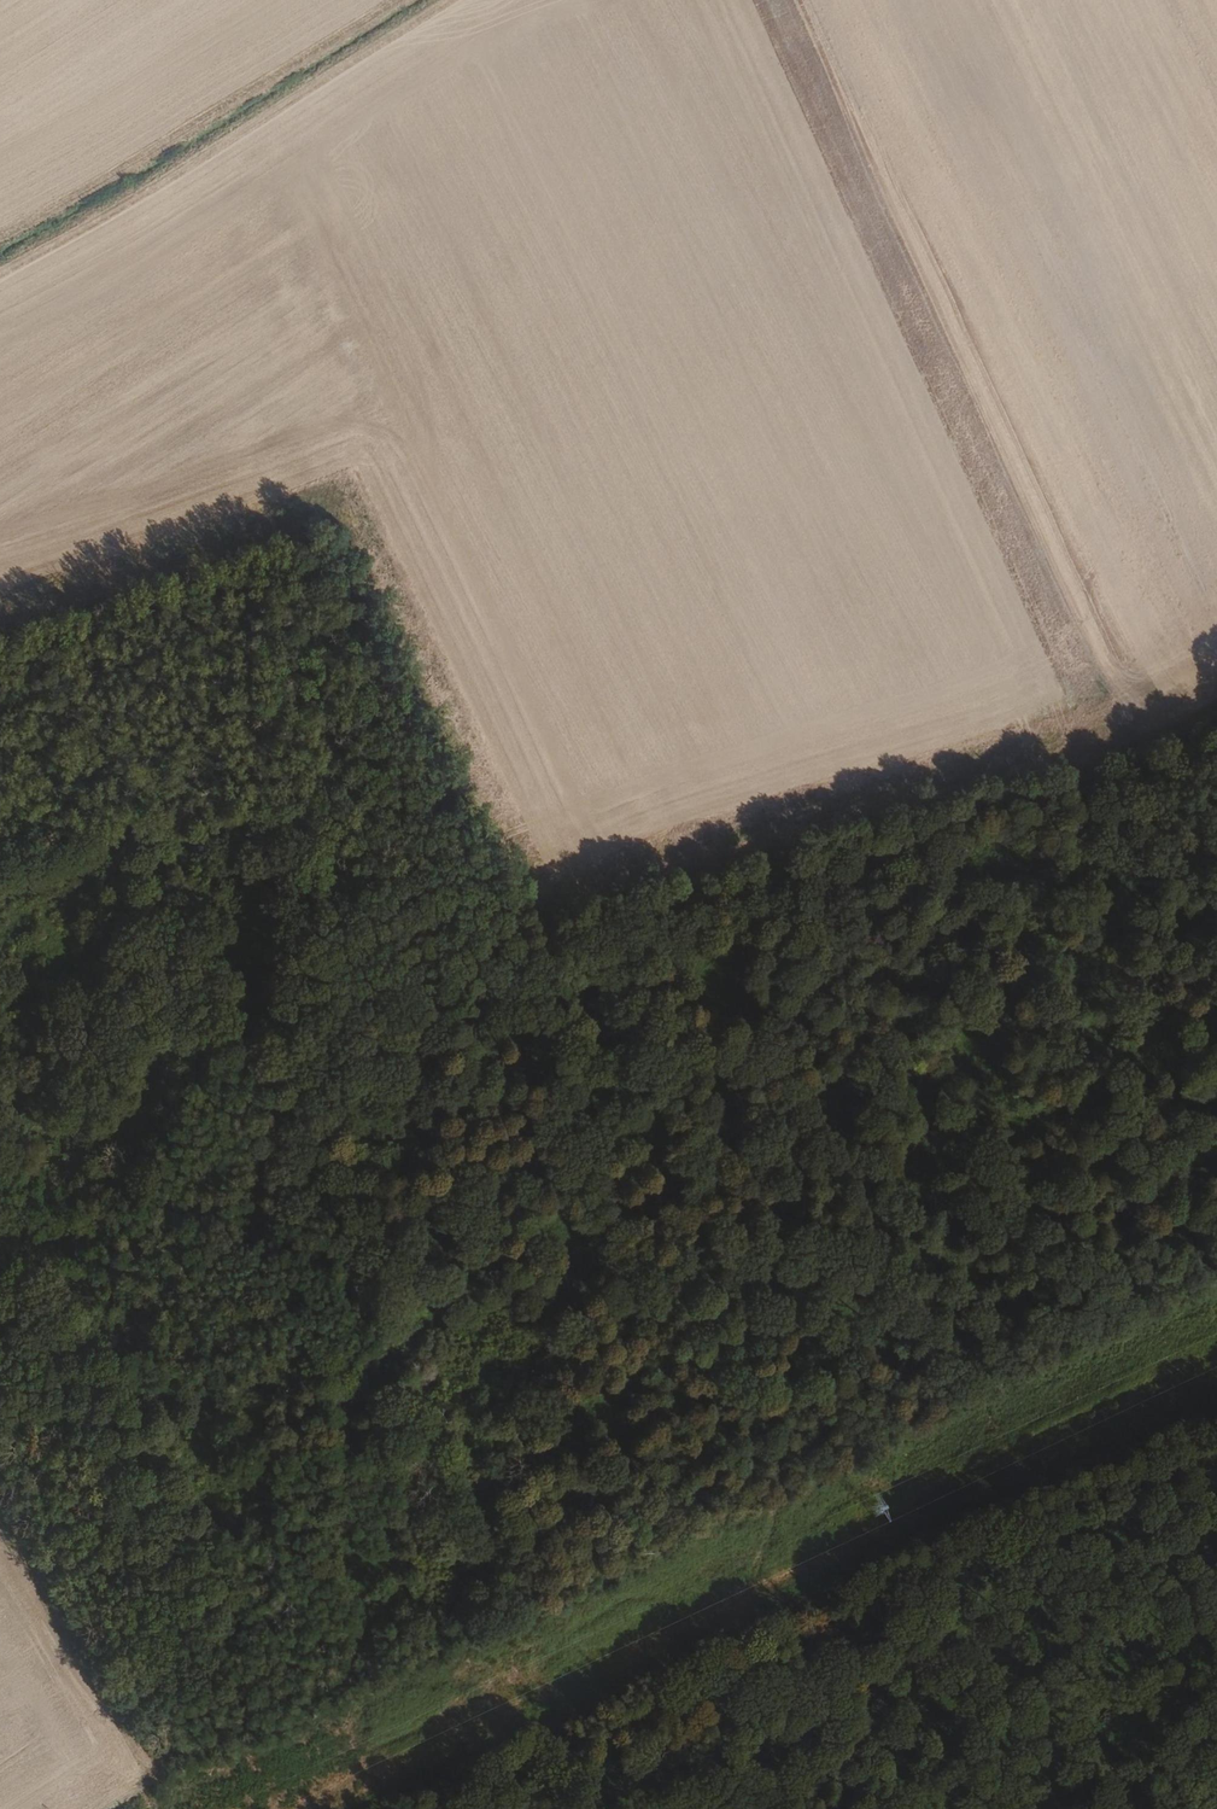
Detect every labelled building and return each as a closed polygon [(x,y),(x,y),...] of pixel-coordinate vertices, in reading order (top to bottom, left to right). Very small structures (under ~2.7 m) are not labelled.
[(365,1387),(353,1388),(355,1400),(366,1398),(365,1387)]
